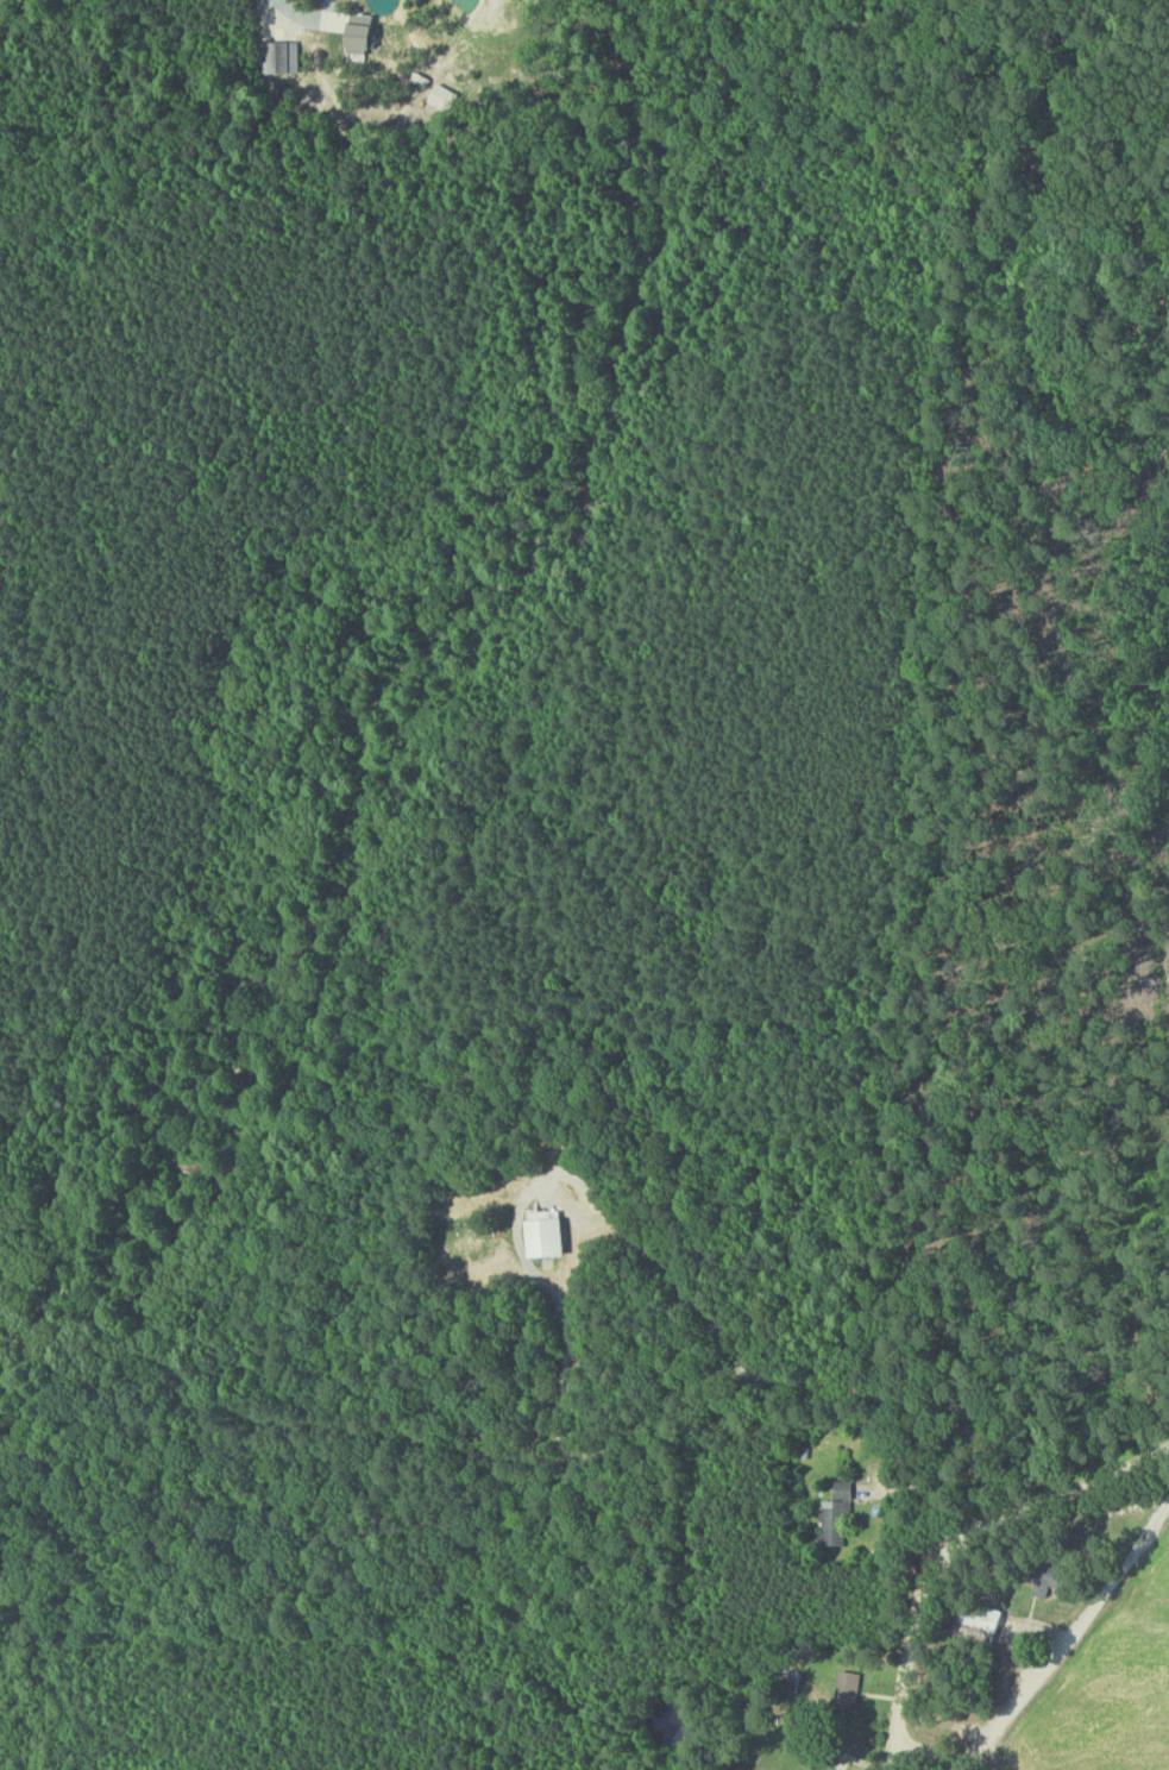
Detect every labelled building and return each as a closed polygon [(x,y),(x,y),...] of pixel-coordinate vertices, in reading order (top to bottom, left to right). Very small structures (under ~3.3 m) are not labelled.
[(383,15),(355,14),(354,46),(382,48),(383,15)] [(298,73),(299,40),(270,40),(269,73),(298,73)] [(537,1259),(571,1258),(570,1219),(536,1220),(537,1259)] [(851,1545),(851,1480),(836,1480),(836,1500),(823,1500),(823,1534),(807,1534),(806,1545),(851,1545)] [(1056,1587),(1071,1591),(1076,1570),(1060,1566),(1056,1587)] [(862,1672),(841,1672),(840,1708),(861,1709),(862,1672)]
